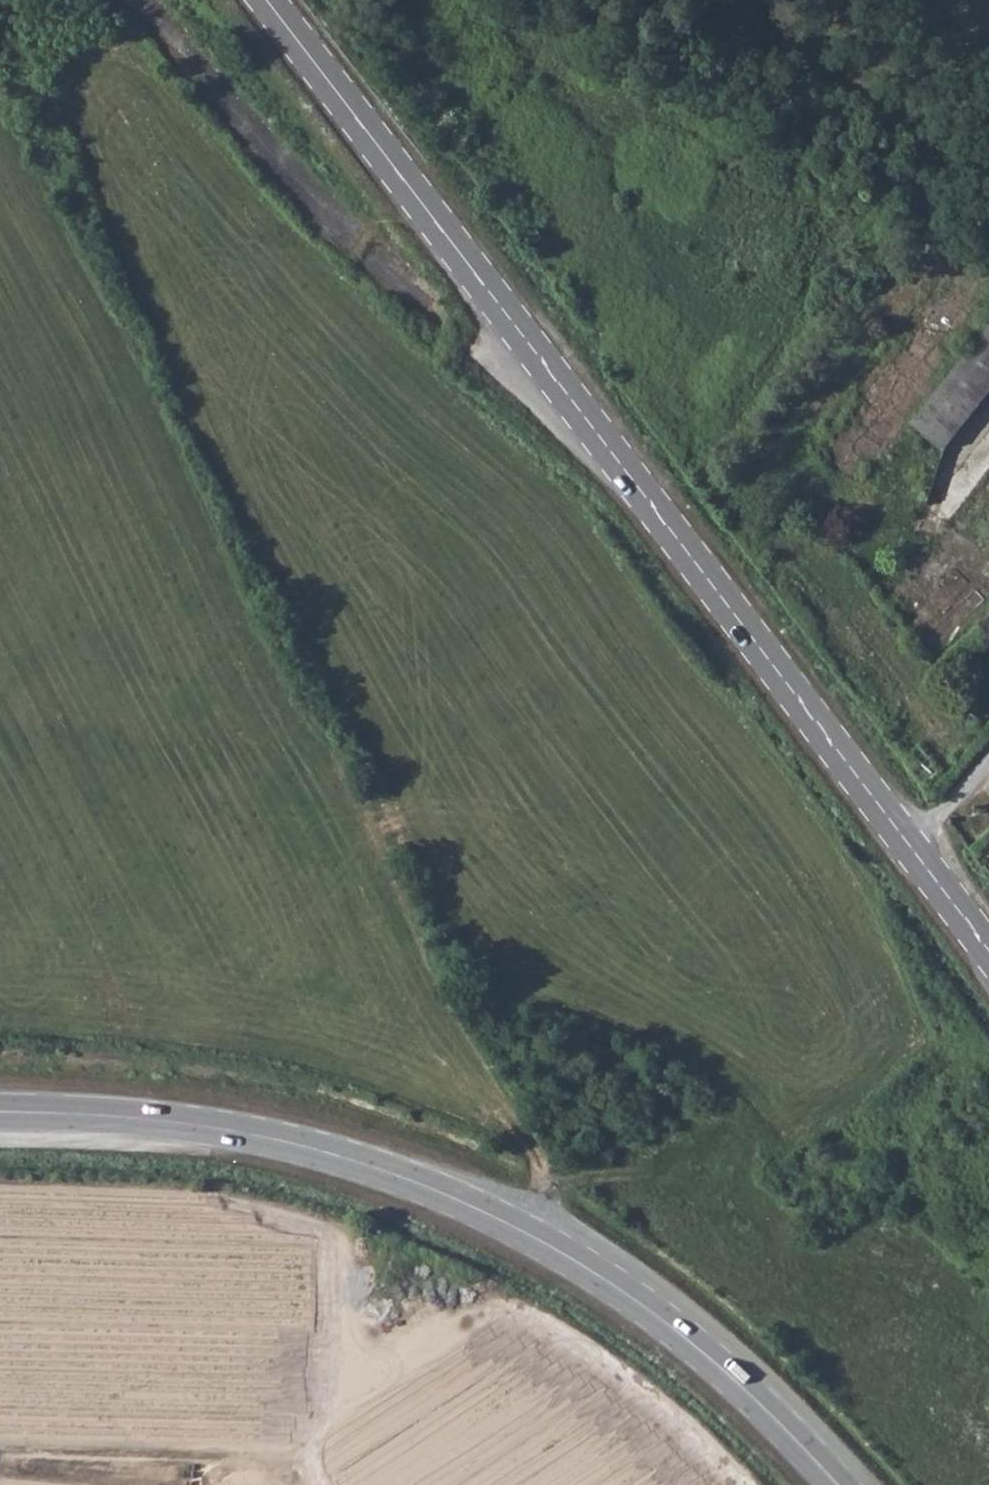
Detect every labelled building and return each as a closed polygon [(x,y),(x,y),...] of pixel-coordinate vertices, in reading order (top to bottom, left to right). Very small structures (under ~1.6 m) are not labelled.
[(943,447),(988,390),(988,324),(911,422),(943,447)] [(918,494),(940,513),(988,453),(988,445),(982,439),(969,455),(957,446),(918,494)] [(943,515),(964,534),(987,506),(988,508),(988,458),(943,515)]
